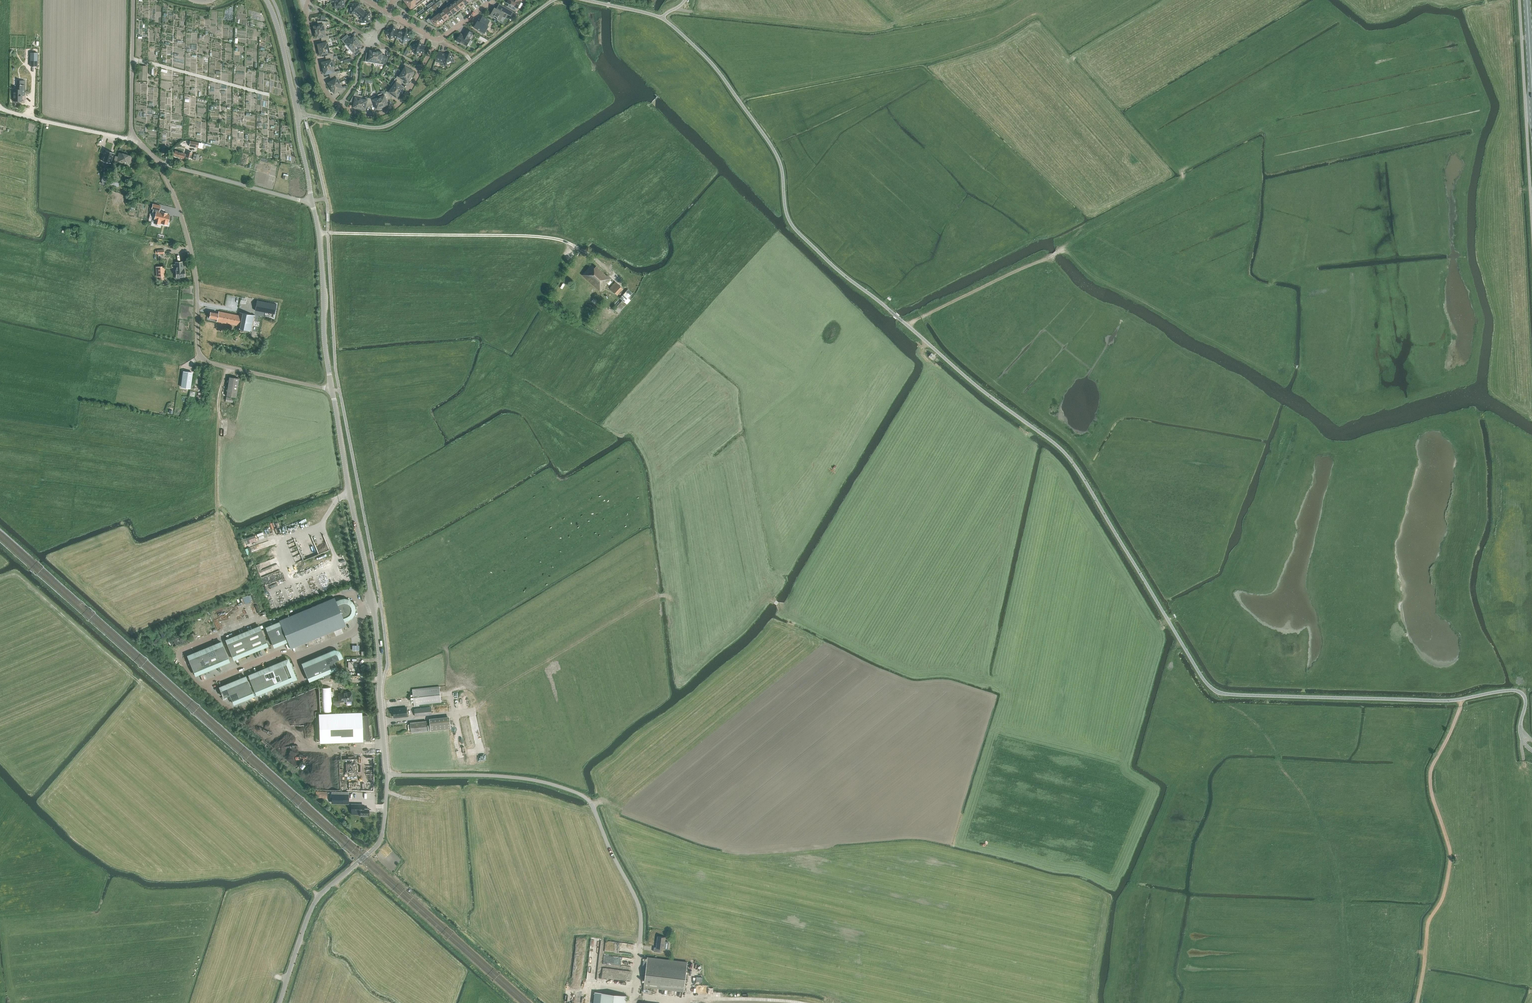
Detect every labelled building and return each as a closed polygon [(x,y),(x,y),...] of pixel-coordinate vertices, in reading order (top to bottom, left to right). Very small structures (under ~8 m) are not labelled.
[(407,4),(408,3),(413,10),(426,0),(404,0),(407,4)] [(457,11),(461,8),(455,0),(453,0),(450,2),(457,11)] [(447,7),(453,14),(457,11),(450,2),(446,5),(447,7)] [(360,3),(350,4),(351,13),(353,13),(353,15),(356,17),(363,10),(360,7),(360,3)] [(496,8),(494,8),(492,12),(491,12),(489,15),(493,17),(500,21),(502,16),(505,18),(507,13),(511,16),(513,12),(499,4),(497,7),(496,7),(496,8)] [(447,7),(443,10),(449,17),(453,14),(447,7)] [(438,11),(439,13),(445,20),(449,17),(443,10),(442,8),(438,11)] [(366,12),(363,10),(356,17),(359,20),(361,20),(361,22),(370,21),(370,12),(366,12)] [(445,20),(439,13),(438,11),(434,15),(435,16),(441,23),(445,20)] [(436,26),(441,23),(435,16),(431,19),(430,17),(427,20),(428,22),(434,25),(434,24),(435,24),(436,26)] [(480,32),(483,33),(484,33),(488,26),(487,26),(490,20),(483,17),(481,20),(480,22),(478,20),(474,27),(480,31),(480,32)] [(319,21),(320,25),(314,26),(314,27),(313,28),(314,32),(325,30),(327,29),(326,25),(328,24),(328,21),(319,21)] [(393,37),(397,38),(399,31),(396,30),(394,26),(385,30),(390,39),(393,37)] [(458,37),(456,41),(460,43),(460,42),(467,46),(471,39),(469,38),(473,32),(467,29),(464,33),(464,35),(461,33),(459,37),(458,37)] [(326,35),(325,30),(314,32),(315,37),(316,37),(316,38),(322,37),(323,40),(329,38),(328,35),(326,35)] [(403,32),(399,31),(397,38),(400,39),(402,43),(411,38),(407,30),(403,32)] [(354,36),(352,38),(350,35),(348,37),(346,35),(341,39),(349,49),(359,40),(356,37),(355,37),(354,36)] [(318,46),(317,46),(318,50),(329,48),(328,42),(330,42),(329,38),(323,40),(324,43),(318,44),(318,46)] [(349,49),(355,56),(360,52),(358,49),(362,46),(361,44),(362,44),(359,40),(349,49)] [(420,41),(411,45),(416,54),(419,52),(423,53),(425,46),(422,45),(420,41)] [(330,54),(329,48),(318,50),(320,55),(321,56),(326,55),(327,58),(333,56),(333,53),(330,54)] [(365,61),(374,63),(376,50),(372,50),(370,50),(370,52),(367,51),(365,61)] [(376,50),(374,63),(383,64),(384,62),(385,63),(388,59),(388,56),(385,55),(385,54),(382,54),(382,52),(381,52),(381,51),(376,50)] [(445,65),(454,61),(449,52),(446,54),(438,52),(435,61),(443,64),(444,63),(445,65)] [(322,62),(322,64),(322,68),(333,66),(335,65),(333,56),(327,58),(328,61),(322,62)] [(403,65),(405,66),(402,71),(412,77),(414,73),(413,72),(414,71),(409,68),(410,65),(405,62),(403,65)] [(139,65),(138,79),(146,80),(147,66),(139,65)] [(325,74),(331,73),(331,76),(337,74),(340,73),(340,70),(334,72),(333,66),(322,68),(324,73),(325,74)] [(409,81),(412,77),(402,71),(401,74),(398,73),(396,78),(401,82),(403,79),(408,82),(409,80),(409,81)] [(330,88),(330,89),(340,83),(338,80),(340,78),(337,74),(331,76),(333,80),(328,83),(329,84),(328,84),(330,88)] [(392,87),(401,93),(404,89),(403,89),(404,88),(399,84),(401,82),(396,78),(390,85),(392,87)] [(340,90),(342,94),(346,89),(345,86),(343,88),(340,83),(330,89),(333,92),(334,92),(334,93),(340,90)] [(13,89),(13,101),(22,101),(22,97),(22,95),(24,95),(24,84),(21,84),(20,84),(17,84),(17,89),(13,89)] [(387,90),(386,92),(390,97),(392,94),(397,98),(398,96),(398,97),(401,93),(392,87),(389,91),(387,90)] [(382,93),(378,94),(383,108),(387,106),(387,105),(388,104),(386,99),(390,97),(386,92),(384,90),(381,91),(382,93)] [(355,108),(359,109),(362,98),(362,96),(358,95),(358,92),(356,91),(351,100),(355,101),(353,107),(355,107),(355,108)] [(378,94),(370,97),(370,98),(371,105),(374,103),(377,109),(378,108),(378,109),(383,108),(378,94)] [(362,96),(362,98),(359,109),(364,110),(364,109),(365,110),(367,104),(371,105),(370,98),(368,97),(367,100),(362,98),(362,96)] [(114,153),(106,150),(103,161),(111,164),(114,153)] [(175,150),(173,156),(183,158),(184,156),(186,157),(190,158),(192,152),(188,151),(187,154),(185,154),(185,153),(175,150)] [(118,157),(115,156),(114,162),(131,167),(133,161),(131,160),(132,156),(119,152),(118,157)] [(106,183),(118,186),(119,183),(120,183),(122,174),(112,171),(110,180),(107,179),(106,183)] [(153,204),(152,208),(153,209),(152,213),(156,214),(154,219),(155,219),(154,221),(160,223),(161,223),(167,225),(168,222),(170,215),(167,214),(167,213),(163,212),(163,213),(161,213),(159,212),(161,205),(153,204)] [(182,262),(175,262),(176,275),(175,275),(175,278),(180,278),(179,277),(185,277),(184,269),(183,269),(182,262)] [(582,275),(600,291),(612,278),(608,275),(607,276),(602,271),(596,266),(595,268),(591,265),(582,275)] [(165,277),(165,275),(165,267),(158,267),(156,268),(157,278),(159,277),(159,281),(164,280),(164,277),(165,277)] [(623,288),(615,282),(610,288),(617,295),(623,288)] [(624,302),(628,298),(632,293),(628,289),(620,298),(624,302)] [(256,300),(256,303),(254,310),(274,314),(277,304),(256,300)] [(626,304),(622,301),(615,310),(619,313),(626,304)] [(218,313),(210,312),(209,318),(217,319),(217,321),(240,326),(239,328),(251,331),(254,315),(239,312),(239,315),(219,311),(218,313)] [(190,388),(192,372),(184,371),(182,387),(190,388)] [(236,397),(239,378),(229,377),(226,396),(236,397)] [(241,598),(243,604),(253,600),(251,594),(241,598)] [(340,600),(336,601),(334,597),(279,620),(279,622),(266,627),(274,646),(287,641),(290,648),(346,625),(344,621),(348,619),(351,617),(354,614),(354,610),(354,607),(356,607),(354,603),(352,604),(351,602),(348,600),(344,599),(340,600)] [(267,645),(260,626),(226,640),(234,659),(247,653),(250,653),(250,654),(253,653),(252,653),(252,652),(254,651),(267,645)] [(221,642),(213,645),(217,655),(221,666),(223,665),(222,665),(222,664),(229,661),(225,651),(221,642)] [(213,645),(204,649),(208,658),(217,655),(213,645)] [(204,649),(196,652),(200,662),(208,658),(204,649)] [(334,661),(342,658),(340,654),(339,652),(336,651),(334,650),(302,663),(309,680),(337,669),(334,661)] [(196,652),(187,656),(191,665),(195,675),(203,672),(203,673),(204,673),(200,662),(196,652)] [(217,655),(208,658),(212,668),(219,665),(220,666),(219,666),(221,666),(217,655)] [(212,668),(208,658),(200,662),(204,673),(206,672),(205,671),(212,668)] [(283,672),(285,671),(292,668),(292,667),(290,666),(288,659),(279,663),(283,672)] [(279,663),(271,666),(275,675),(278,674),(283,672),(279,663)] [(268,678),(272,677),(275,675),(271,666),(264,669),(268,678)] [(293,669),(292,668),(285,671),(289,681),(295,678),(293,671),(293,670),(293,669)] [(260,682),(265,679),(268,678),(264,669),(256,672),(260,682)] [(282,684),(289,681),(285,671),(283,672),(278,674),(282,684)] [(252,685),(259,682),(260,682),(256,672),(248,675),(252,685)] [(276,686),(282,684),(278,674),(275,675),(272,677),(276,686)] [(239,679),(243,689),(250,686),(246,676),(239,679)] [(269,689),(276,686),(272,677),(268,678),(265,679),(269,689)] [(239,679),(233,682),(237,691),(243,689),(239,679)] [(263,691),(269,689),(265,679),(260,682),(259,682),(263,691)] [(223,697),(230,694),(237,691),(233,682),(219,687),(223,697)] [(256,694),(263,691),(259,682),(252,685),(256,694)] [(250,686),(243,689),(247,698),(254,695),(250,686)] [(439,686),(412,689),(414,706),(419,706),(419,704),(441,702),(439,686)] [(332,687),(322,687),(322,697),(324,697),(324,700),(332,700),(332,687)] [(241,701),(247,698),(243,689),(237,691),(241,701)] [(234,703),(241,701),(237,691),(230,694),(234,703)] [(339,698),(333,698),(334,706),(340,705),(339,702),(352,701),(351,692),(338,693),(339,698)] [(415,716),(432,714),(431,706),(414,708),(415,716)] [(407,707),(394,709),(394,717),(408,716),(407,707)] [(363,739),(363,738),(365,738),(365,740),(370,739),(367,715),(362,715),(362,713),(318,715),(319,741),(363,739)] [(450,718),(430,720),(431,730),(451,728),(450,718)] [(426,720),(420,721),(410,722),(411,733),(427,731),(426,720)] [(312,752),(309,750),(302,761),(305,763),(312,752)] [(320,761),(318,767),(324,770),(327,764),(320,761)] [(340,762),(341,772),(348,772),(355,772),(354,763),(348,764),(348,762),(340,762)] [(331,791),(331,802),(348,803),(348,791),(331,791)] [(351,804),(350,811),(351,811),(351,814),(359,814),(359,815),(368,815),(368,808),(364,808),(364,805),(351,804)] [(669,942),(665,941),(665,937),(658,936),(656,947),(654,947),(654,951),(661,952),(661,948),(664,948),(668,949),(669,942)] [(684,991),(684,987),(687,964),(647,960),(643,989),(648,989),(648,987),(684,991)] [(602,977),(630,979),(630,970),(603,968),(602,977)] [(626,995),(602,992),(601,1002),(625,1002),(626,995)]
